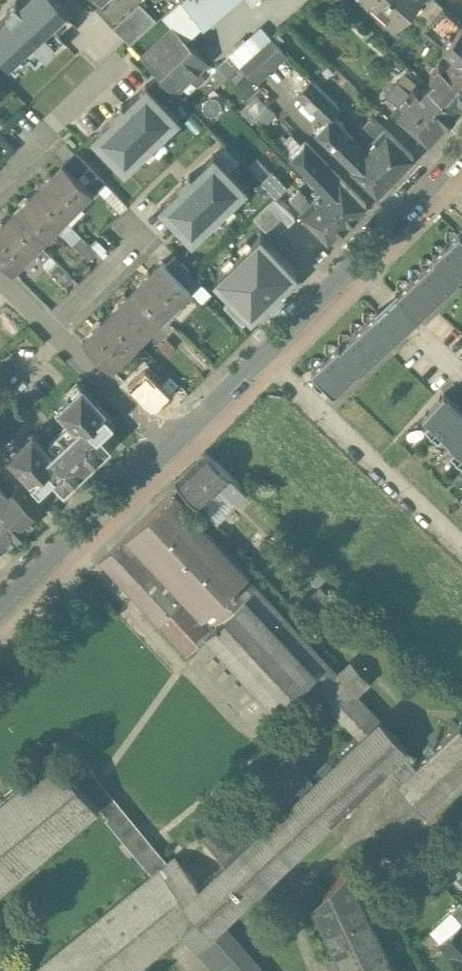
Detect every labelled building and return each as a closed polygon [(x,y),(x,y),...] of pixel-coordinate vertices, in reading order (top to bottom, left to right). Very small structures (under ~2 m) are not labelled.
[(24,68),(76,21),(57,0),(14,0),(0,12),(0,57),(4,61),(11,54),(24,68)] [(203,27),(234,0),(180,0),(203,27)] [(395,24),(416,0),(368,0),(395,24)] [(139,2),(113,27),(130,43),(156,19),(139,2)] [(443,6),(423,29),(443,45),(461,23),(443,6)] [(295,27),(288,21),(270,37),(271,37),(271,38),(275,41),(282,35),(284,37),(295,27)] [(461,23),(443,45),(454,55),(461,62),(461,23)] [(172,26),(142,55),(175,90),(191,75),(197,83),(204,76),(197,69),(206,61),(172,26)] [(262,28),(232,54),(241,64),(271,37),(270,37),(262,28)] [(275,41),(271,38),(241,64),(240,65),(254,79),(285,52),(275,41)] [(231,53),(218,64),(228,76),(229,75),(240,65),(241,64),(232,54),(231,53)] [(454,55),(444,66),(439,62),(429,73),(434,77),(429,84),(456,106),(461,99),(461,62),(454,55)] [(356,85),(330,61),(317,75),(343,100),(347,97),(362,111),(372,101),(356,85)] [(254,79),(240,65),(229,75),(250,95),(260,85),(254,79)] [(221,180),(180,138),(185,133),(127,73),(121,78),(139,96),(94,140),(84,150),(103,169),(114,158),(119,162),(116,165),(119,168),(122,166),(193,239),(237,197),(221,180)] [(121,78),(76,122),(94,140),(139,96),(121,78)] [(364,149),(331,116),(339,107),(310,79),(297,93),(325,121),(315,131),(349,164),(364,149)] [(379,94),(372,87),(371,88),(362,79),(356,85),(372,101),(379,94)] [(429,84),(421,93),(414,86),(410,91),(398,80),(387,93),(399,103),(394,108),(429,138),(446,118),(450,118),(454,113),(453,109),(456,106),(429,84)] [(266,120),(275,108),(256,92),(246,103),(266,120)] [(305,115),(293,103),(285,110),(298,123),(305,115)] [(413,155),(372,115),(364,123),(371,130),(379,134),(367,146),(396,174),(414,155),(414,154),(413,155)] [(229,172),(188,130),(185,133),(180,138),(221,180),(229,172)] [(367,203),(306,140),(290,155),(324,189),(310,203),(305,195),(298,188),(289,197),(330,239),(367,203)] [(396,174),(367,146),(364,149),(349,164),(378,191),(377,192),(378,192),(396,174)] [(105,182),(75,151),(63,162),(91,190),(90,191),(93,194),(105,182)] [(91,190),(63,162),(52,173),(51,172),(43,180),(44,181),(37,189),(61,213),(74,201),(77,204),(90,191),(91,190)] [(287,186),(273,171),(261,182),(276,197),(287,186)] [(245,189),(229,172),(221,180),(237,197),(245,189)] [(37,189),(29,196),(28,194),(20,202),(21,204),(11,214),(36,239),(35,240),(38,243),(39,242),(39,243),(52,229),(49,226),(61,213),(37,189)] [(11,214),(4,221),(3,219),(0,222),(0,256),(12,268),(25,256),(22,253),(35,240),(36,239),(11,214)] [(379,310),(400,332),(412,322),(457,280),(455,279),(461,272),(461,235),(459,232),(432,257),(433,259),(390,299),(379,310)] [(98,251),(81,234),(73,242),(90,259),(98,251)] [(261,246),(249,257),(245,253),(232,265),(236,269),(228,277),(257,308),(290,277),(261,246)] [(201,280),(172,251),(162,261),(189,288),(191,290),(201,280)] [(73,276),(56,259),(47,268),(64,285),(73,276)] [(189,288),(162,261),(151,271),(150,269),(141,278),(142,280),(135,287),(160,312),(173,299),(176,302),(189,288)] [(160,312),(135,287),(128,294),(126,293),(118,301),(120,303),(109,313),(135,338),(160,312)] [(379,310),(340,346),(338,345),(311,370),(332,393),(358,369),(360,370),(400,332),(379,310)] [(135,338),(109,313),(102,320),(101,318),(92,327),(94,328),(83,339),(111,366),(123,354),(121,351),(135,338)] [(153,369),(147,364),(136,375),(146,385),(157,374),(172,389),(174,387),(155,368),(153,369)] [(172,389),(157,374),(146,385),(161,400),(172,389)] [(79,425),(50,453),(44,448),(47,445),(33,432),(9,455),(38,486),(38,489),(41,490),(42,486),(53,476),(65,489),(113,443),(101,430),(111,421),(115,421),(115,417),(112,417),(82,385),(58,408),(71,422),(74,419),(79,425)] [(445,393),(423,416),(429,422),(424,428),(438,441),(443,436),(450,442),(449,443),(456,450),(450,455),(461,466),(461,409),(445,393)] [(247,489),(205,449),(176,478),(215,520),(229,506),(215,492),(223,485),(236,499),(247,489)] [(13,488),(8,493),(0,485),(0,507),(21,530),(38,514),(13,488)] [(248,574),(172,493),(126,537),(185,600),(202,617),(245,576),(248,574)] [(250,503),(232,520),(243,531),(261,514),(250,503)] [(0,507),(0,540),(5,545),(21,530),(0,507)] [(185,600),(126,537),(99,561),(159,625),(185,600)] [(326,662),(245,576),(205,614),(215,625),(206,634),(207,635),(277,709),(307,680),(326,662)] [(202,617),(185,600),(159,625),(186,654),(207,635),(206,634),(215,625),(205,614),(202,617)] [(369,680),(352,661),(338,674),(355,693),(369,680)] [(338,674),(326,662),(307,680),(360,736),(379,718),(355,693),(338,674)] [(200,886),(176,856),(168,862),(150,840),(141,847),(159,870),(36,970),(37,970),(133,970),(181,931),(194,945),(216,970),(262,970),(249,955),(220,922),(391,762),(404,750),(407,747),(380,717),(379,718),(360,736),(314,779),(226,862),(200,886)] [(398,779),(425,808),(461,775),(461,722),(461,721),(416,762),(402,775),(398,779)] [(416,762),(404,750),(391,762),(402,775),(416,762)] [(0,799),(0,887),(98,806),(81,784),(95,772),(82,756),(67,768),(55,753),(0,799)] [(290,753),(202,836),(226,862),(314,779),(290,753)] [(347,869),(312,903),(337,955),(327,960),(332,970),(395,970),(347,869)] [(461,903),(452,911),(461,922),(461,904),(461,903)] [(441,943),(461,965),(461,923),(441,943)]
